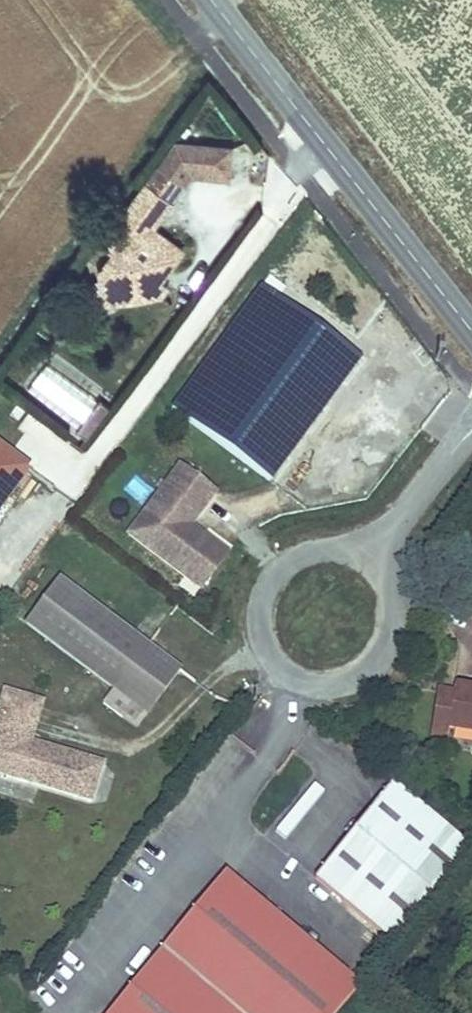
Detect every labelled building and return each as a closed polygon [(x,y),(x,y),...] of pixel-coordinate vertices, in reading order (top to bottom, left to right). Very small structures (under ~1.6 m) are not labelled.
[(234,144),(177,140),(159,165),(183,182),(189,174),(231,177),(234,144)] [(159,165),(144,185),(168,203),(183,182),(159,165)] [(171,266),(184,247),(153,225),(168,203),(144,185),(142,184),(99,244),(111,253),(97,273),(102,308),(163,298),(172,285),(158,276),(167,263),(171,266)] [(261,284),(172,404),(272,478),(361,358),(261,284)] [(87,435),(109,404),(100,398),(78,429),(87,435)] [(29,468),(0,446),(0,507),(29,468)] [(176,462),(125,536),(201,588),(229,549),(194,524),(217,490),(176,462)] [(182,672),(62,582),(27,627),(149,717),(182,672)] [(454,684),(453,692),(435,691),(433,710),(450,711),(449,725),(471,727),(471,686),(454,684)] [(0,715),(0,775),(92,802),(103,766),(47,749),(46,754),(34,750),(36,745),(31,744),(31,743),(43,705),(6,694),(0,715)] [(449,725),(450,711),(433,710),(430,745),(447,746),(449,725)] [(46,754),(47,749),(36,745),(34,750),(46,754)] [(466,849),(388,784),(310,879),(388,944),(466,849)] [(355,984),(220,871),(101,1012),(331,1012),(355,984)]
